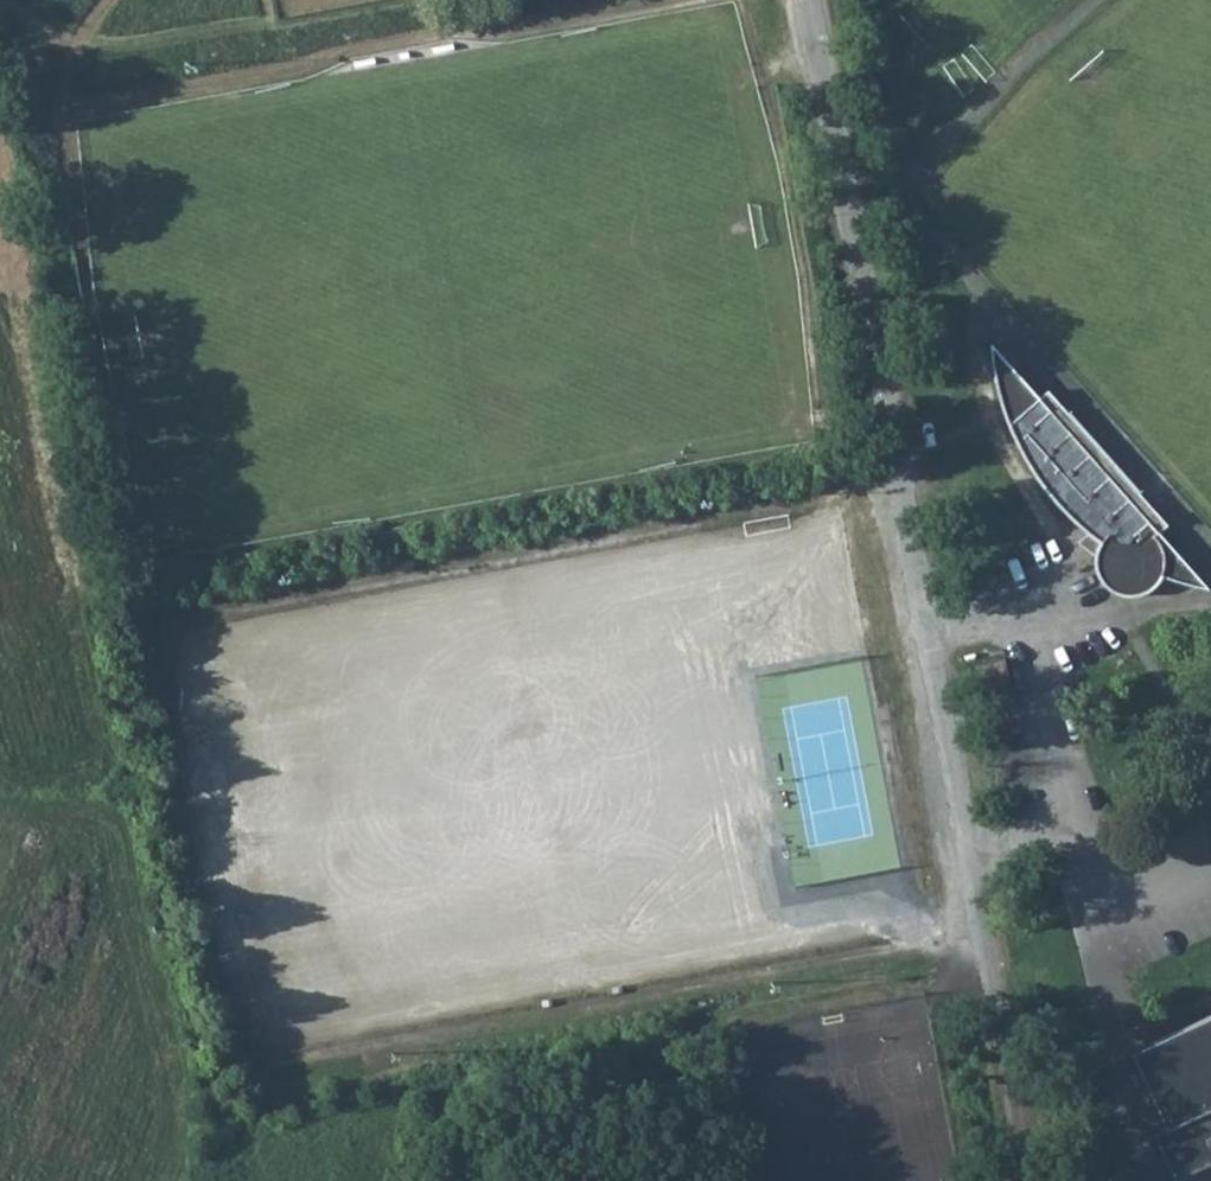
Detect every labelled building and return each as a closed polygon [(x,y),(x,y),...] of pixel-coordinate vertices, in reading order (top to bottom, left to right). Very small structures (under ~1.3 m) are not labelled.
[(1048,410),(1019,377),(1001,390),(1004,404),(1015,437),(1029,469),(1047,499),(1052,506),(1075,532),(1101,555),(1099,560),(1097,573),(1099,584),(1105,595),(1114,603),(1125,608),(1137,609),(1149,606),(1159,600),(1166,590),(1210,599),(1210,596),(1165,542),(1172,536),(1145,506),(1140,511),(1069,433),(1076,426),(1056,404),(1048,410)] [(1145,1047),(1173,1109),(1179,1121),(1164,1127),(1184,1173),(1210,1161),(1210,1017),(1145,1047)]
